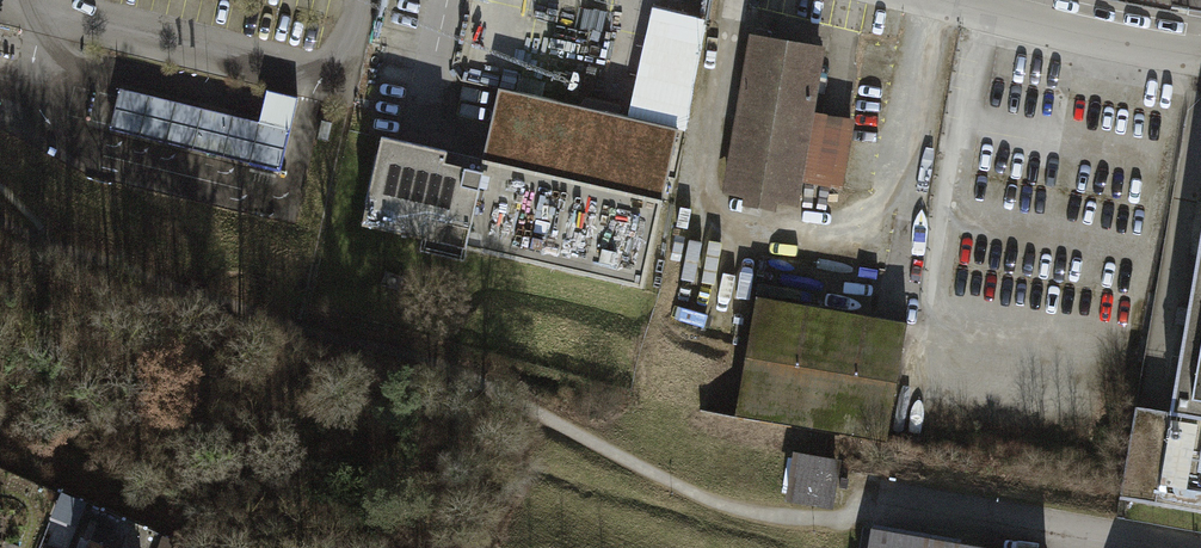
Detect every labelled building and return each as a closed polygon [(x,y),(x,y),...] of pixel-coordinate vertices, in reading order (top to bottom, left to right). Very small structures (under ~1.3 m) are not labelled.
[(835,53),(759,38),(729,193),(809,209),(813,190),(849,197),(864,120),(824,112),(835,53)] [(295,124),(118,81),(107,126),(284,169),(295,124)] [(485,154),(659,194),(676,122),(502,82),(485,154)] [(485,154),(386,134),(366,220),(640,281),(659,194),(485,154)] [(757,292),(737,407),(894,434),(900,401),(914,319),(757,292)] [(1187,417),(1200,419),(1200,337),(1187,417)] [(1187,417),(1168,505),(1200,511),(1200,419),(1187,417)] [(846,455),(734,436),(725,486),(837,505),(846,455)] [(63,491),(56,515),(80,522),(88,498),(63,491)] [(11,514),(0,514),(0,547),(11,547),(11,514)] [(875,529),(872,547),(1000,547),(875,529)]
